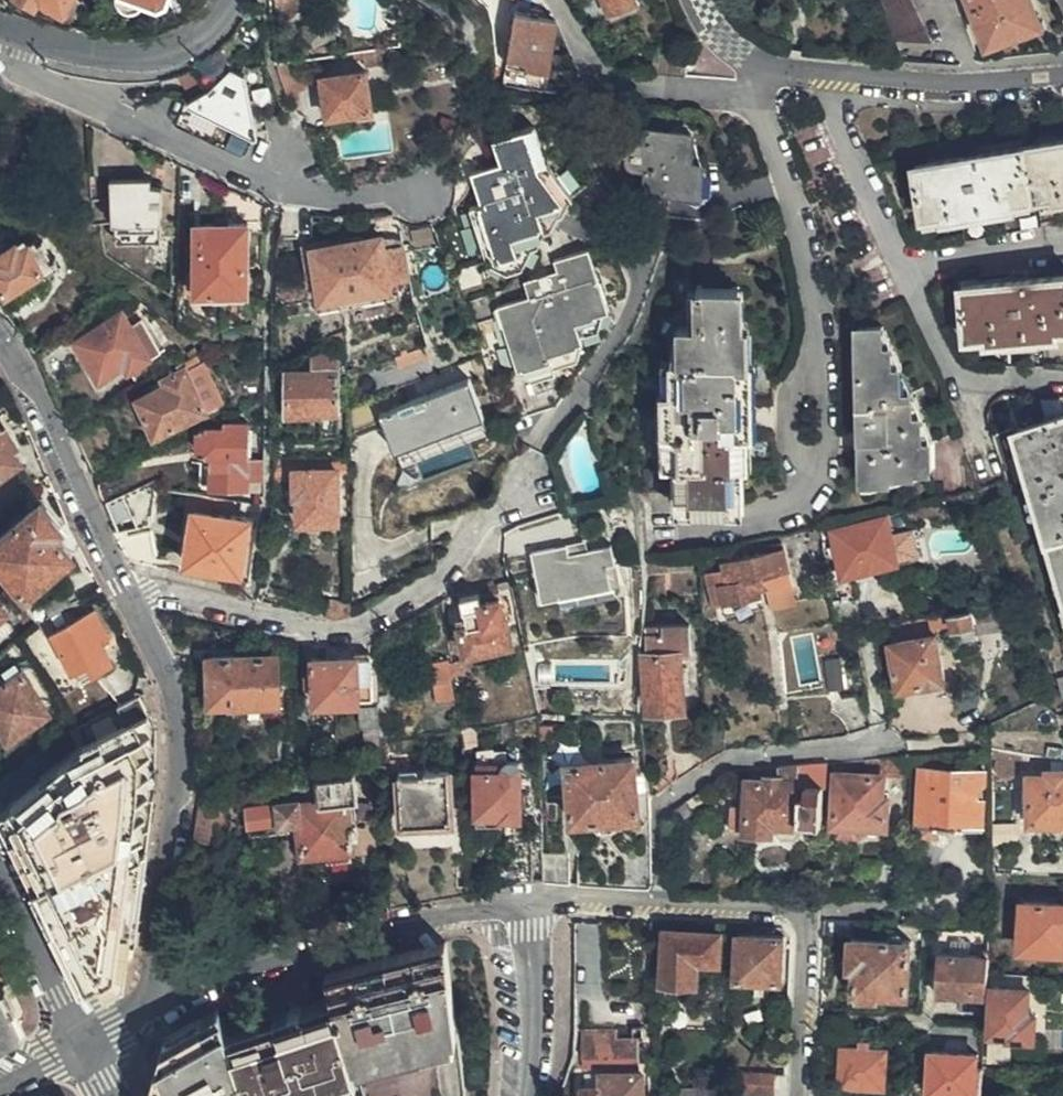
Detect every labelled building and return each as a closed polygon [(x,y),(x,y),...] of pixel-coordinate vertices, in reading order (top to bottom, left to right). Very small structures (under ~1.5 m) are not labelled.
[(62,14),(65,11),(72,0),(41,0),(62,14)] [(120,3),(123,7),(130,10),(133,10),(146,6),(154,9),(167,5),(169,0),(118,0),(120,3)] [(273,15),(287,15),(291,14),(295,11),(296,8),(298,3),(299,0),(273,0),(273,15)] [(595,14),(631,0),(585,0),(595,14)] [(888,43),(925,44),(930,43),(910,0),(868,0),(888,43)] [(984,39),(1008,30),(1010,35),(1038,23),(1031,4),(1030,0),(970,0),(984,39)] [(502,95),(543,97),(552,24),(513,19),(502,95)] [(382,64),(380,49),(361,53),(362,58),(363,67),(382,64)] [(684,76),(684,54),(657,51),(650,57),(648,75),(684,76)] [(298,62),(275,66),(286,96),(305,92),(298,62)] [(258,134),(246,70),(232,65),(210,85),(187,96),(188,102),(253,134),(258,134)] [(370,111),(365,72),(320,79),(325,118),(370,111)] [(547,139),(545,117),(484,142),(493,165),(465,176),(477,207),(468,211),(487,261),(518,248),(512,233),(525,227),(539,222),(533,206),(565,192),(548,151),(547,139)] [(669,163),(670,131),(612,127),(610,160),(613,165),(630,166),(628,189),(680,193),(681,164),(669,163)] [(565,192),(589,182),(560,147),(547,139),(548,151),(565,192)] [(1037,144),(951,159),(915,165),(923,216),(943,212),(945,217),(1041,201),(1062,197),(1062,140),(1037,144)] [(158,238),(159,182),(136,181),(135,173),(104,173),(104,238),(158,238)] [(545,237),(565,192),(533,206),(539,222),(545,237)] [(245,286),(246,222),(195,221),(194,286),(245,286)] [(487,261),(452,275),(464,307),(507,288),(526,256),(534,252),(525,227),(512,233),(518,248),(487,261)] [(409,279),(403,243),(386,246),(385,237),(369,239),(366,237),(362,235),(358,236),(355,239),(353,241),(342,243),(340,238),(306,245),(310,269),(319,268),(324,295),(317,296),(320,317),(397,303),(393,282),(409,279)] [(0,251),(0,285),(11,302),(50,279),(45,271),(54,265),(41,243),(37,246),(33,240),(21,247),(17,241),(2,250),(0,251)] [(575,323),(606,310),(610,309),(606,301),(595,269),(585,245),(553,259),(556,265),(525,278),(531,294),(498,308),(524,374),(551,363),(549,357),(577,345),(583,343),(581,338),(575,323)] [(595,269),(606,301),(624,293),(618,276),(612,262),(595,269)] [(999,281),(959,285),(964,337),(990,335),(989,338),(1056,332),(1055,327),(1062,326),(1062,275),(999,281)] [(748,432),(747,363),(742,363),(741,327),(737,327),(737,289),(695,290),(695,327),(678,327),(679,363),(671,362),(671,395),(662,395),(662,465),(672,466),(673,503),(739,502),(740,465),(743,464),(743,432),(748,432)] [(603,329),(606,310),(575,323),(581,338),(603,329)] [(161,352),(144,323),(132,329),(122,312),(74,340),(98,379),(121,366),(125,373),(161,352)] [(47,314),(20,334),(29,348),(55,329),(56,328),(47,314)] [(920,443),(919,418),(910,418),(910,395),(900,395),(899,370),(890,370),(890,349),(881,348),(880,328),(859,328),(862,429),(863,479),(890,479),(890,473),(915,473),(915,469),(929,469),(928,444),(920,443)] [(332,337),(315,345),(319,352),(335,344),(332,337)] [(396,356),(401,366),(431,355),(426,344),(396,356)] [(551,363),(524,374),(537,389),(557,381),(554,375),(575,366),(577,345),(549,357),(551,363)] [(336,437),(336,372),(336,356),(322,357),(322,363),(313,364),(312,377),(285,376),(285,416),(317,416),(317,437),(336,437)] [(205,411),(185,368),(162,379),(164,386),(135,398),(152,436),(205,411)] [(479,416),(481,415),(466,378),(377,413),(382,427),(392,451),(394,451),(479,416)] [(347,441),(382,427),(377,413),(374,407),(346,418),(347,441)] [(485,431),(479,416),(394,451),(400,465),(485,431)] [(1015,431),(1047,536),(1062,588),(1062,416),(1015,431)] [(225,429),(200,429),(200,452),(210,453),(210,484),(244,485),(244,476),(263,477),(263,461),(245,461),(245,423),(225,422),(225,429)] [(0,430),(0,475),(21,462),(0,430)] [(146,469),(101,489),(107,502),(151,482),(153,482),(146,469)] [(347,492),(356,492),(356,476),(326,477),(282,477),(282,493),(301,493),(301,513),(308,514),(308,539),(347,539),(347,492)] [(151,482),(107,502),(119,528),(150,521),(153,487),(153,482),(151,482)] [(247,509),(249,502),(197,493),(185,559),(239,567),(247,520),(221,515),(222,506),(247,509)] [(55,533),(62,527),(39,502),(0,537),(0,558),(27,590),(72,554),(55,533)] [(930,518),(925,504),(909,510),(914,524),(930,518)] [(897,566),(886,520),(831,532),(842,578),(897,566)] [(561,543),(528,551),(540,599),(556,596),(617,582),(613,561),(620,560),(616,539),(563,552),(561,543)] [(763,577),(788,571),(783,549),(719,564),(724,583),(716,585),(721,606),(759,597),(758,593),(766,591),(763,577)] [(497,582),(476,585),(477,594),(460,597),(466,626),(459,628),(464,653),(511,643),(505,615),(501,600),(497,582)] [(620,591),(617,582),(556,596),(558,606),(620,591)] [(328,597),(324,615),(338,618),(350,613),(349,601),(328,597)] [(501,600),(505,615),(512,613),(508,598),(501,600)] [(1011,605),(973,611),(976,628),(1018,622),(1011,605)] [(52,632),(72,670),(86,663),(92,673),(109,664),(99,642),(105,638),(91,611),(52,632)] [(973,611),(948,616),(951,632),(976,628),(973,611)] [(948,616),(886,624),(890,641),(936,634),(951,632),(948,616)] [(679,705),(679,651),(688,650),(688,627),(663,628),(663,638),(644,638),(645,708),(679,705)] [(936,634),(890,641),(898,690),(945,682),(936,634)] [(374,702),(370,652),(357,652),(356,657),(311,658),(311,677),(303,677),(303,693),(312,693),(313,703),(374,702)] [(210,702),(233,702),(276,701),(278,701),(278,681),(271,680),(269,655),(209,657),(210,702)] [(450,664),(453,680),(463,677),(461,661),(450,664)] [(536,662),(538,685),(553,685),(552,661),(536,662)] [(86,663),(72,670),(78,681),(92,673),(86,663)] [(449,664),(429,667),(432,683),(451,680),(449,664)] [(8,683),(20,675),(15,667),(3,674),(8,683)] [(20,675),(8,683),(0,689),(0,730),(7,741),(47,714),(20,675)] [(456,698),(453,680),(451,680),(432,683),(435,702),(456,698)] [(535,696),(538,708),(544,707),(541,694),(535,696)] [(125,987),(127,963),(124,963),(137,856),(131,842),(141,838),(134,821),(143,815),(137,800),(144,794),(137,778),(145,773),(139,759),(145,753),(140,739),(146,734),(140,719),(145,715),(136,695),(73,723),(69,728),(76,754),(3,813),(16,839),(21,856),(42,894),(77,968),(92,987),(98,983),(104,993),(125,987)] [(276,701),(233,702),(233,713),(275,712),(276,701)] [(364,745),(378,744),(377,725),(363,726),(364,745)] [(378,758),(378,744),(359,748),(361,760),(378,758)] [(676,749),(677,783),(695,770),(695,747),(676,749)] [(520,821),(519,767),(513,762),(504,761),(504,753),(492,753),(492,748),(477,748),(479,821),(520,821)] [(636,815),(632,757),(565,763),(567,794),(569,821),(592,819),(593,826),(595,830),(610,829),(613,826),(613,817),(636,815)] [(904,774),(904,757),(869,760),(869,769),(883,769),(889,770),(889,779),(903,781),(904,774)] [(869,760),(846,762),(849,773),(882,775),(883,769),(869,769),(869,760)] [(744,772),(738,773),(737,806),(731,806),(729,833),(773,836),(773,826),(782,826),(782,834),(787,839),(801,839),(806,836),(807,827),(818,827),(820,787),(824,787),(825,764),(760,770),(744,772)] [(983,831),(984,801),(978,800),(979,790),(985,787),(986,770),(916,766),(912,827),(918,828),(918,837),(939,838),(940,829),(983,831)] [(1029,769),(1031,823),(1062,822),(1062,770),(1029,769)] [(882,775),(849,773),(837,773),(835,825),(862,824),(885,826),(887,795),(881,796),(882,775)] [(306,863),(327,861),(328,874),(362,871),(362,860),(361,845),(365,843),(363,827),(357,828),(355,809),(365,807),(362,778),(323,782),(291,785),(292,804),(270,802),(244,808),(247,848),(286,845),(288,861),(306,860),(306,863)] [(455,832),(453,781),(407,784),(409,834),(455,832)] [(220,798),(198,804),(193,837),(210,837),(214,839),(228,825),(220,798)] [(542,855),(542,883),(567,885),(568,858),(542,855)] [(1024,902),(1022,949),(1062,951),(1062,904),(1024,902)] [(824,922),(823,939),(849,942),(848,968),(855,969),(854,994),(907,997),(911,941),(857,939),(856,924),(824,922)] [(989,943),(989,931),(954,929),(953,940),(989,943)] [(717,959),(717,935),(697,934),(667,933),(665,980),(696,982),(698,958),(717,959)] [(777,981),(779,939),(737,937),(735,979),(777,981)] [(325,977),(332,1000),(350,1065),(356,1086),(358,1095),(462,1095),(456,1039),(448,952),(398,962),(325,977)] [(987,975),(988,956),(939,954),(937,995),(985,998),(987,975)] [(1035,1041),(1036,1014),(1028,1013),(1029,989),(992,987),(987,1061),(1010,1062),(1012,1039),(1035,1041)] [(17,1023),(0,988),(0,1046),(12,1040),(6,1029),(17,1023)] [(226,1033),(249,1095),(323,1095),(356,1086),(350,1065),(332,1000),(285,1014),(226,1033)] [(226,1033),(217,1010),(187,1026),(162,1040),(145,1095),(249,1095),(226,1033)] [(644,1072),(638,1072),(638,1038),(616,1038),(616,1033),(582,1033),(582,1095),(643,1095),(644,1072)] [(882,1087),(885,1051),(840,1048),(838,1084),(882,1087)] [(981,1068),(975,1067),(975,1054),(930,1051),(927,1093),(978,1095),(980,1095),(981,1068)] [(741,1091),(774,1092),(775,1070),(741,1070),(741,1091)] [(714,1086),(682,1087),(682,1095),(714,1095),(714,1086)]
